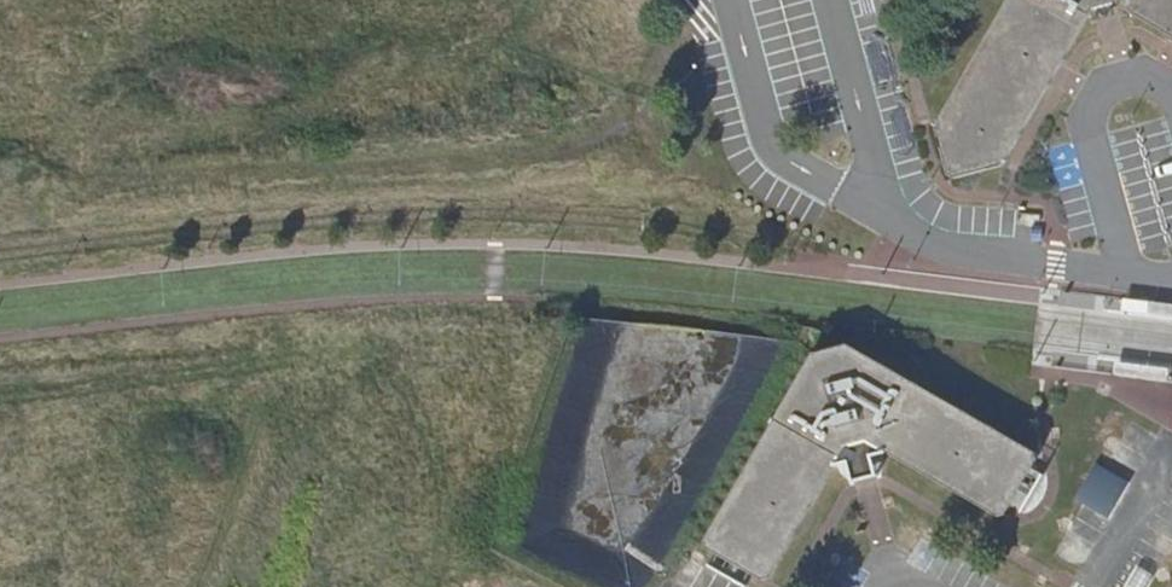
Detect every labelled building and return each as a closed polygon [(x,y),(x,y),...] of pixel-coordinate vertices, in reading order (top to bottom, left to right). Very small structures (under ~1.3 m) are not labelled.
[(936,127),(949,176),(955,179),(1004,166),(1094,9),(1104,7),(1115,4),(1171,36),(1171,0),(1009,0),(936,127)] [(1123,301),(1122,314),(1171,320),(1171,306),(1123,301)] [(704,541),(706,548),(762,580),(769,578),(829,475),(845,447),(857,443),(866,441),(884,451),(889,454),(998,517),(1005,515),(1037,459),(1035,452),(847,344),(812,354),(704,541)] [(1116,365),(1114,377),(1167,384),(1169,371),(1116,365)]
